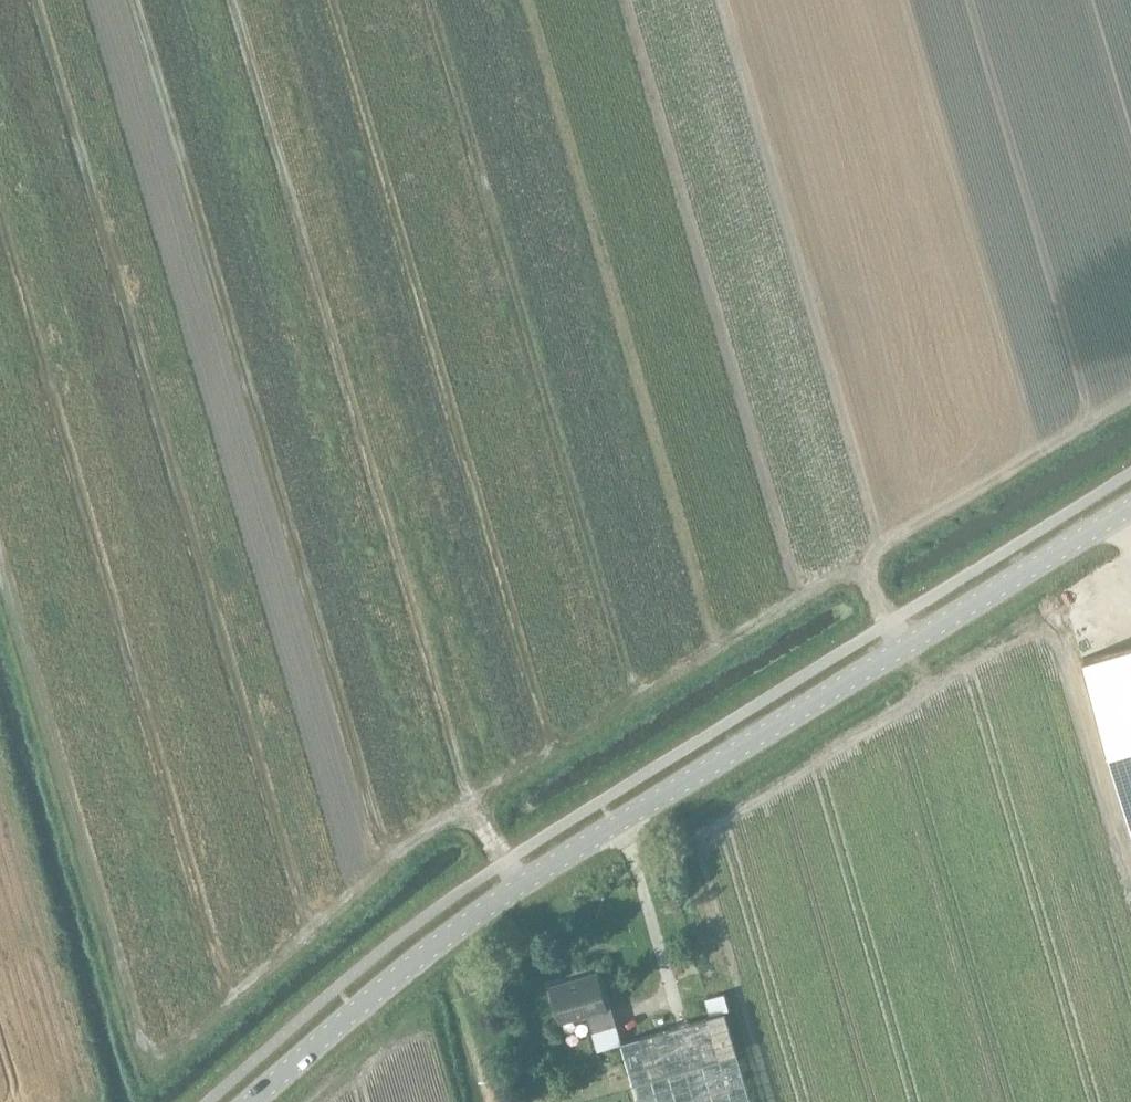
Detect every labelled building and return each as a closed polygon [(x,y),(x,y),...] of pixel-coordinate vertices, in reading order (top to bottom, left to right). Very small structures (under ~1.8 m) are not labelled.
[(1080,657),(1130,828),(1130,643),(1080,657)] [(592,1030),(616,1023),(610,1004),(606,1005),(596,971),(549,985),(560,1020),(587,1013),(592,1030)] [(724,993),(705,999),(710,1014),(725,1010),(728,1008),(724,993)] [(725,1010),(710,1014),(621,1040),(639,1101),(752,1101),(725,1010)]
